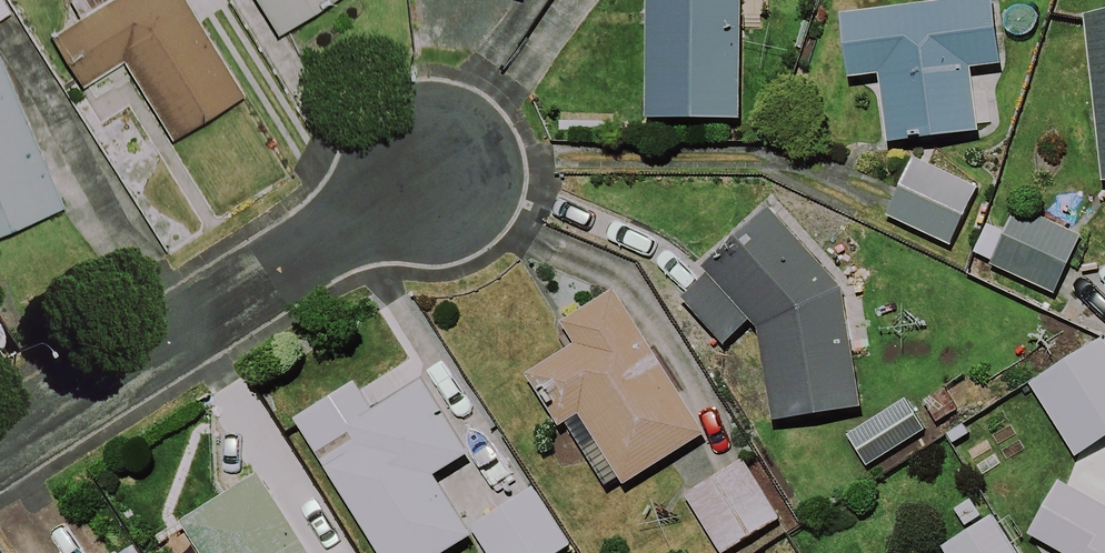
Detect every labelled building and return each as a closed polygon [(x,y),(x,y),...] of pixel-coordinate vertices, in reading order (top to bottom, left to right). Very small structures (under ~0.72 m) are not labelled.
[(179,0),(110,0),(43,40),(73,89),(116,63),(163,140),(237,95),(179,0)] [(265,40),(326,0),(238,0),(265,40)] [(733,0),(638,0),(635,120),(730,122),(733,0)] [(997,66),(990,0),(832,16),(838,80),(874,77),(881,146),(972,137),(965,69),(997,66)] [(1075,17),(1092,187),(1104,186),(1104,14),(1075,17)] [(33,153),(0,74),(0,232),(57,208),(50,193),(73,184),(56,144),(33,153)] [(974,190),(907,158),(879,218),(946,250),(974,190)] [(1010,210),(1000,231),(983,223),(967,259),(1051,297),(1077,240),(1010,210)] [(730,259),(676,292),(710,347),(742,327),(760,429),(854,412),(829,279),(772,211),(720,243),(730,259)] [(700,439),(612,291),(563,321),(577,345),(531,372),(562,424),(577,415),(619,487),(700,439)] [(1098,340),(1025,386),(1071,459),(1104,438),(1104,352),(1098,340)] [(423,390),(354,429),(366,449),(323,473),(369,552),(447,552),(465,543),(427,476),(461,456),(423,390)] [(741,463),(681,498),(713,552),(726,552),(776,523),(741,463)] [(250,481),(178,527),(195,552),(296,552),(250,481)] [(1052,487),(1026,539),(1054,552),(1104,552),(1104,514),(1052,487)] [(527,492),(468,532),(482,552),(558,552),(565,548),(527,492)] [(991,519),(938,550),(940,552),(1011,552),(991,519)]
